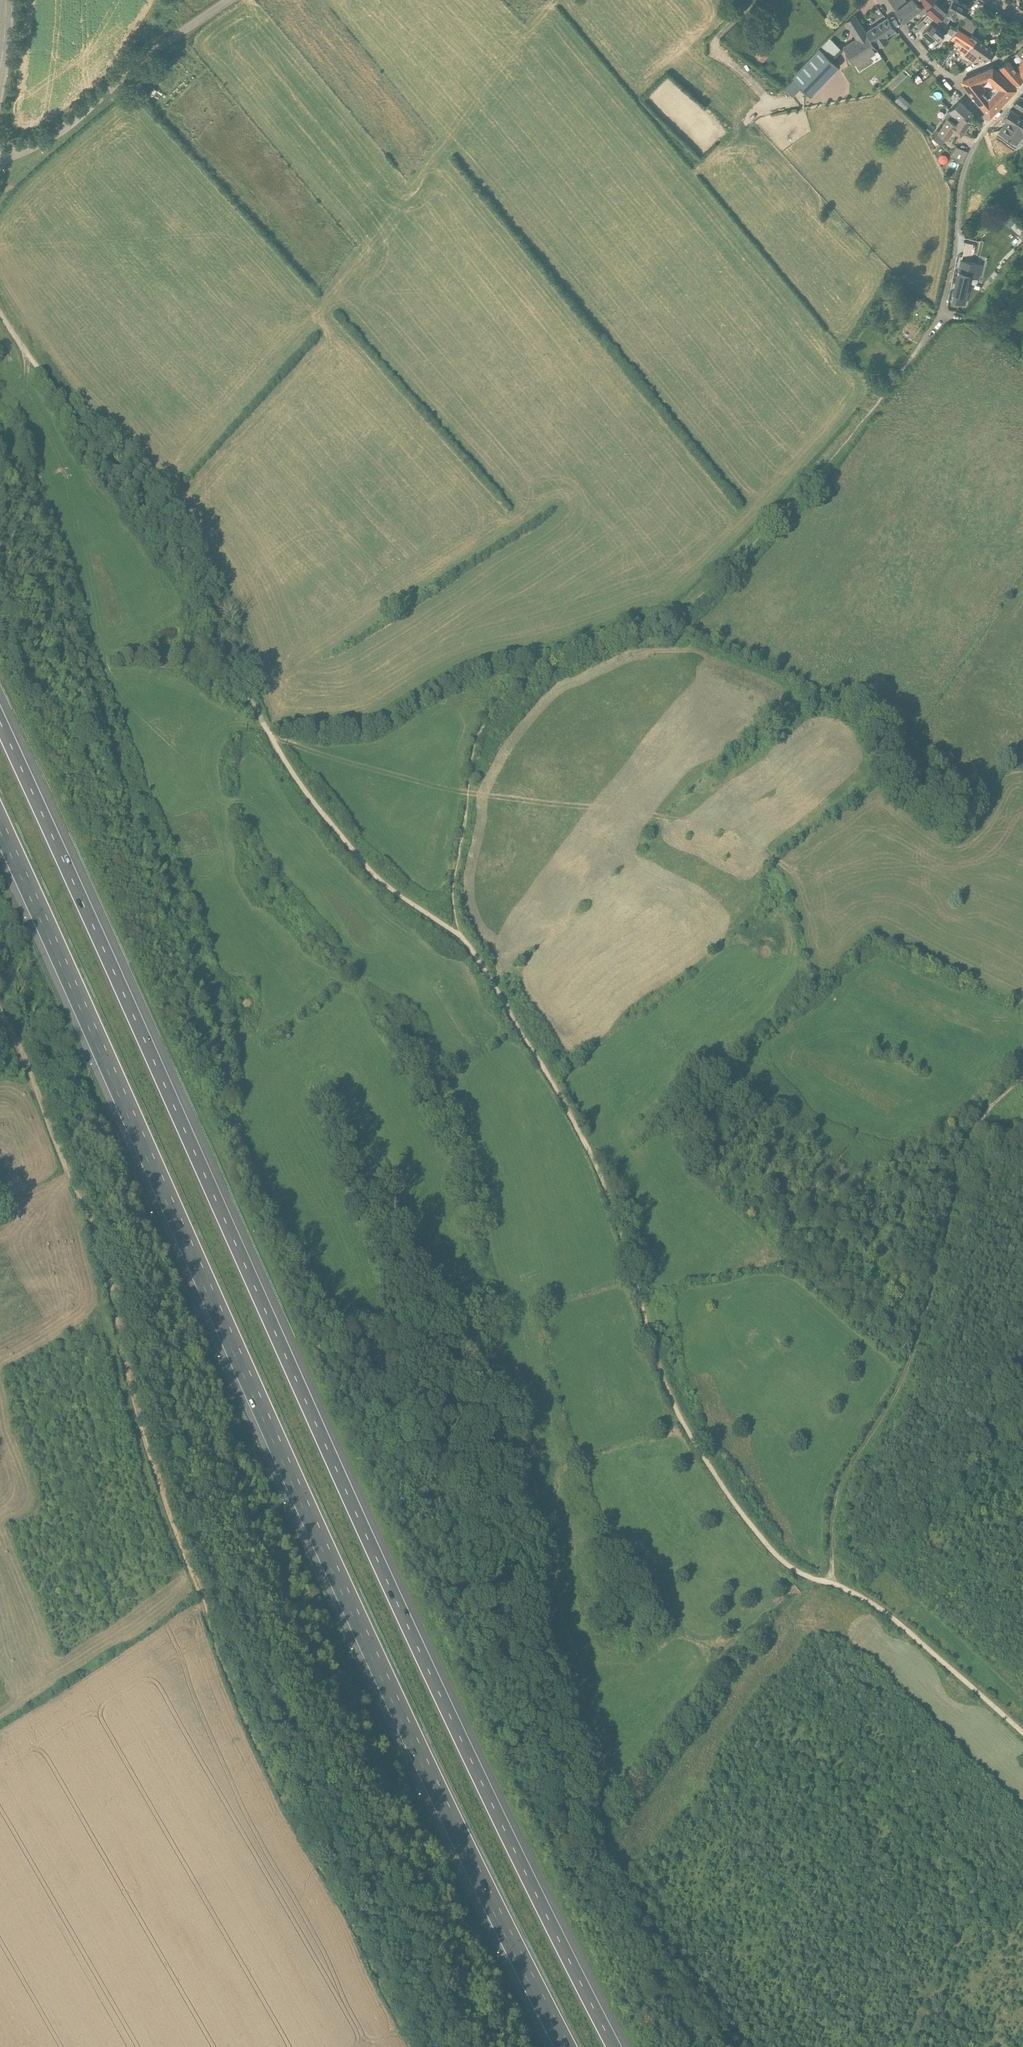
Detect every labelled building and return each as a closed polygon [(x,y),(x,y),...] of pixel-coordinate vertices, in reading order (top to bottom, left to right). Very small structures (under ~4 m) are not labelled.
[(906,0),(898,0),(892,4),(896,10),(904,21),(917,10),(921,15),(927,11),(915,0),(909,0),(907,1),(906,0)] [(948,8),(939,0),(917,0),(928,10),(936,18),(938,16),(942,20),(948,8)] [(948,8),(942,20),(946,23),(951,15),(954,17),(956,14),(960,16),(961,13),(963,15),(968,6),(957,0),(952,0),(948,8)] [(867,32),(855,13),(846,21),(856,37),(843,46),(855,64),(860,70),(873,62),(868,56),(888,41),(885,36),(896,29),(888,18),(867,32)] [(936,45),(943,36),(935,28),(939,24),(934,19),(933,20),(928,15),(917,27),(936,45)] [(959,26),(972,34),(978,24),(966,16),(959,26)] [(972,34),(959,26),(952,37),(970,49),(977,38),(972,34)] [(1009,33),(1014,38),(1021,32),(1016,26),(1009,33)] [(811,97),(839,66),(831,59),(841,48),(830,38),(807,63),(792,78),(793,79),(801,87),(811,97)] [(977,38),(970,49),(979,54),(987,60),(996,51),(977,38)] [(763,62),(769,55),(760,47),(754,54),(763,62)] [(979,54),(970,49),(965,56),(974,61),(979,54)] [(1021,69),(1019,72),(1014,67),(1007,60),(1000,66),(1004,73),(1017,85),(1022,78),(1022,71),(1021,69)] [(962,80),(981,105),(990,119),(1012,95),(1017,89),(1015,88),(993,67),(987,70),(962,80)] [(923,80),(916,73),(911,76),(915,82),(916,81),(918,84),(923,80)] [(792,96),(801,87),(793,79),(784,88),(792,96)] [(895,101),(899,105),(905,99),(900,94),(895,101)] [(1021,97),(1014,104),(1022,111),(1022,99),(1021,97)] [(947,115),(957,123),(962,117),(970,122),(974,115),(960,101),(950,111),(947,115)] [(1017,143),(1022,135),(1022,120),(1017,116),(1019,115),(1010,109),(1003,118),(1007,120),(1000,131),(1008,137),(1007,138),(1010,139),(1010,138),(1017,143)] [(962,117),(957,123),(956,124),(949,118),(934,139),(941,146),(947,138),(947,139),(954,130),(961,135),(970,122),(962,117)] [(933,129),(929,125),(925,130),(930,135),(935,130),(933,129)] [(962,165),(967,154),(968,151),(956,146),(951,155),(962,165)] [(990,203),(986,210),(991,213),(995,207),(990,203)] [(1001,219),(1005,215),(999,209),(995,214),(1001,219)] [(1004,219),(1010,226),(1015,222),(1008,215),(1004,219)] [(965,303),(971,276),(978,278),(981,264),(962,260),(955,292),(956,292),(954,301),(965,303)]
